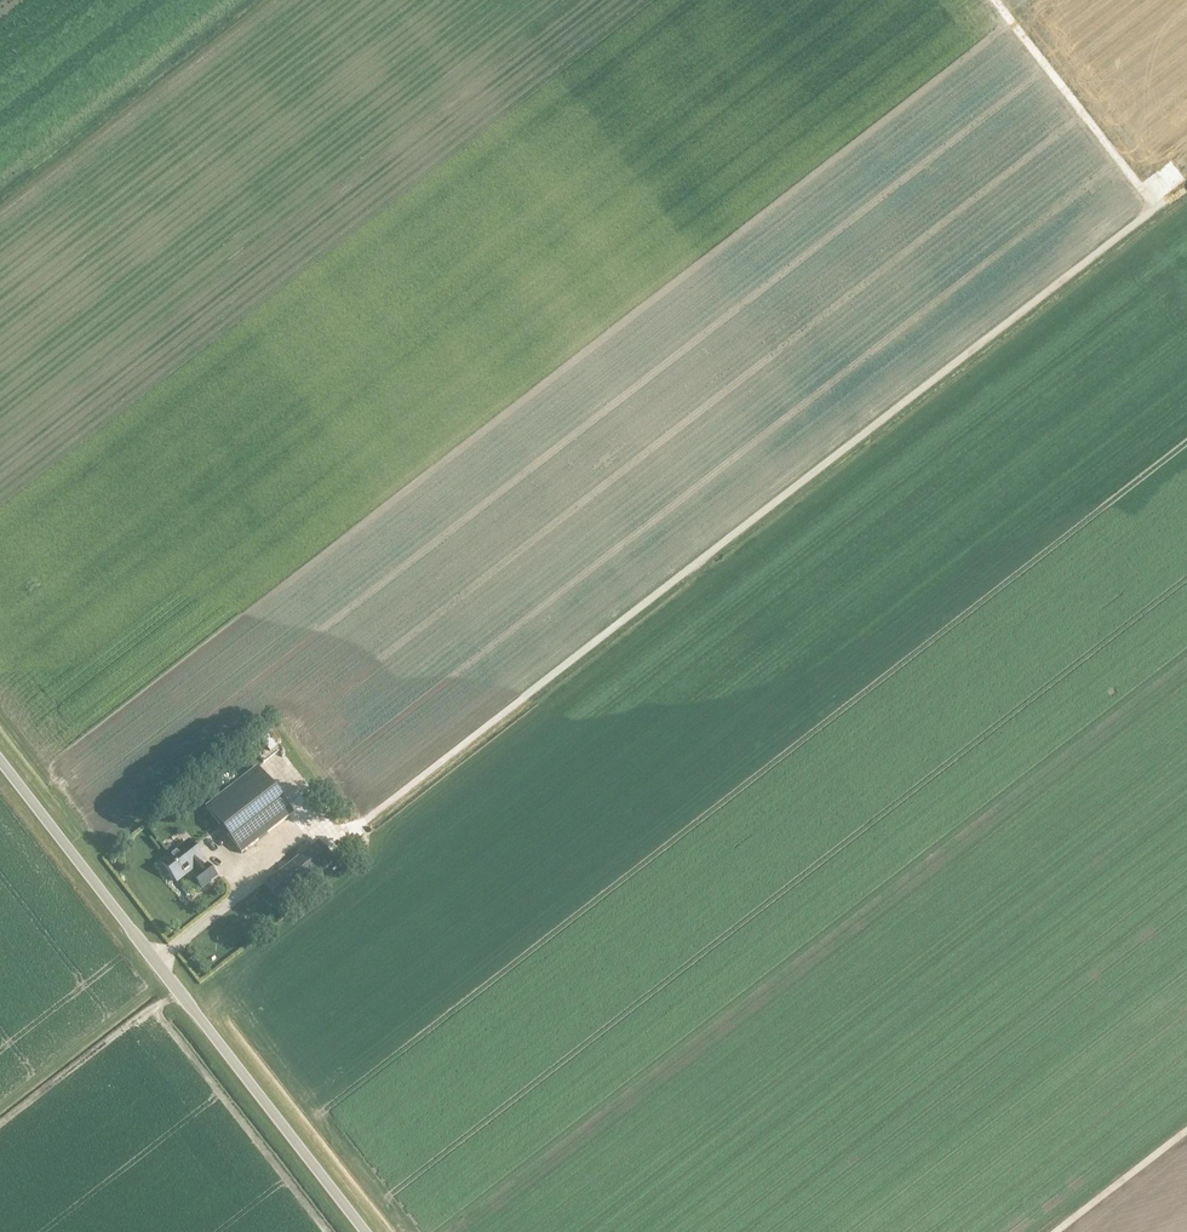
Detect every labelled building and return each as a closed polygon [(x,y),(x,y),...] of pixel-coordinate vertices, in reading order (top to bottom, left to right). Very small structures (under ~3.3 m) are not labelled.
[(293,814),(257,767),(256,767),(257,768),(206,808),(205,807),(241,854),(242,854),(241,853),(292,813),(293,814)] [(162,863),(165,867),(176,882),(194,869),(197,874),(192,877),(201,889),(216,878),(207,866),(204,868),(200,864),(203,862),(188,842),(162,863)]
